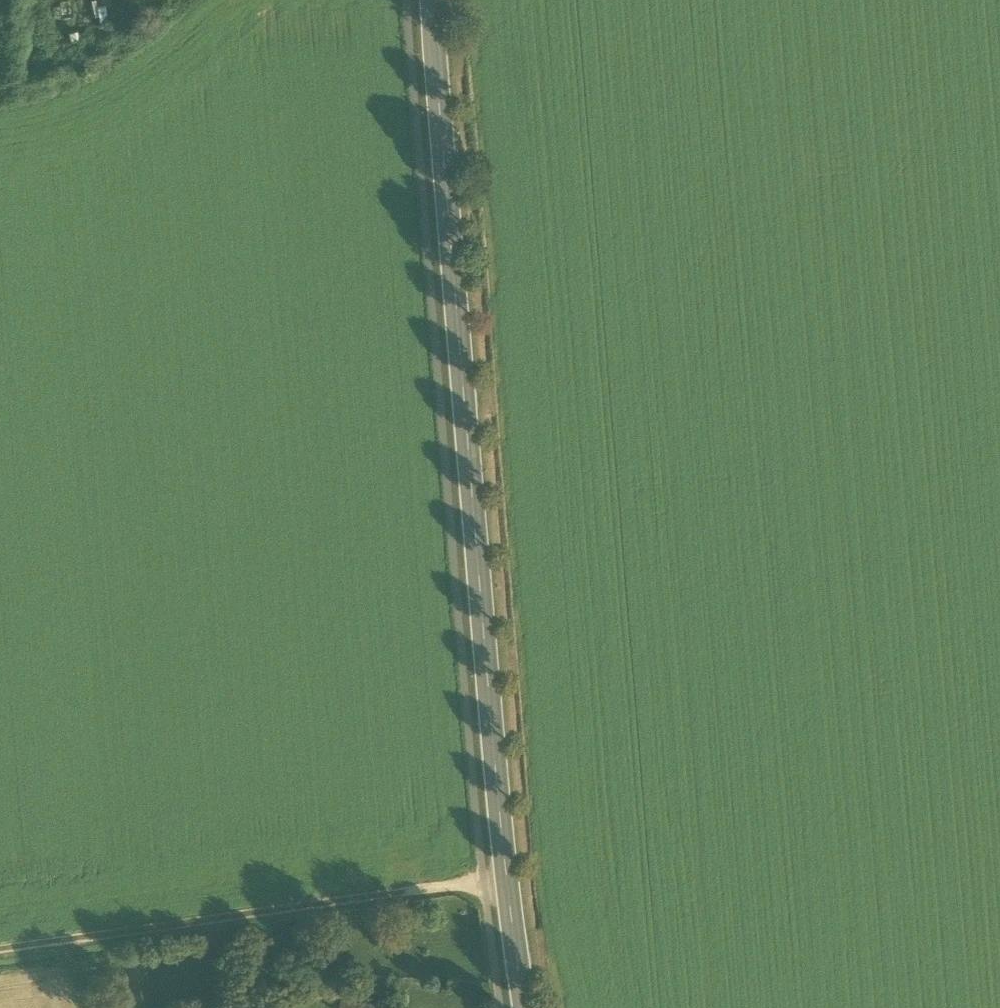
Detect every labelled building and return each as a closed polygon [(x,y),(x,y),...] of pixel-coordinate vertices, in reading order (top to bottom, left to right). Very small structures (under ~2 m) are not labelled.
[(316,995),(327,996),(328,978),(318,977),(316,995)] [(385,1006),(342,999),(340,1007),(385,1007),(385,1006)]
